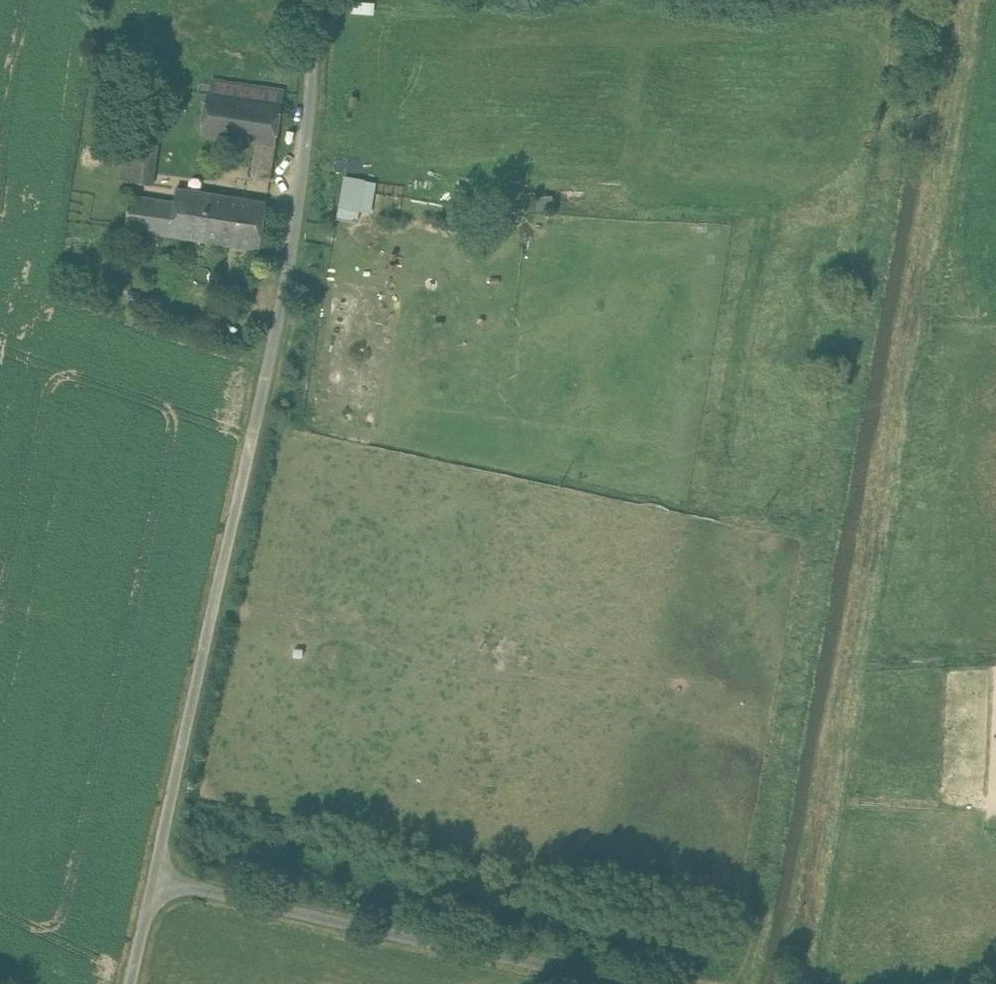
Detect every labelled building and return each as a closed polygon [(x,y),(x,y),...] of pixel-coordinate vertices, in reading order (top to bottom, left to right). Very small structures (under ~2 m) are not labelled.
[(282,105),(243,99),(245,86),(212,81),(210,94),(208,94),(201,134),(258,143),(276,145),(282,105)] [(284,92),(245,86),(243,99),(282,105),(284,92)] [(145,143),(159,145),(162,124),(148,123),(145,143)] [(121,180),(152,185),(159,145),(145,143),(127,140),(121,180)] [(276,145),(258,143),(252,178),(270,181),(276,145)] [(362,210),(365,189),(375,191),(377,179),(344,174),(339,206),(362,210)] [(174,202),(131,196),(126,229),(203,241),(210,193),(176,188),(174,202)] [(267,202),(210,193),(203,241),(260,250),(267,202)] [(536,195),(537,208),(553,207),(552,194),(536,195)]
